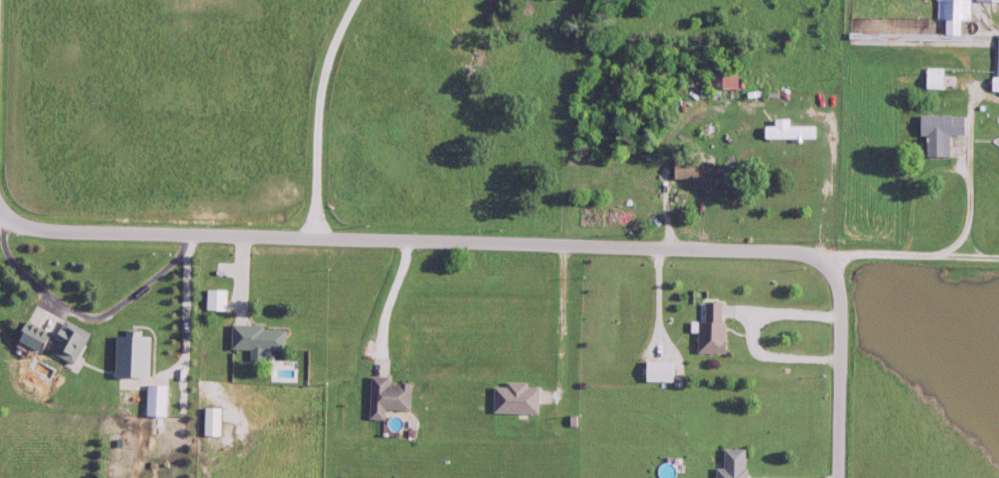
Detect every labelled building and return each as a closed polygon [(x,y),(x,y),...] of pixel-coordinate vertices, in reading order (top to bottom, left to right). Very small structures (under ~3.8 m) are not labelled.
[(932,2),(935,2),(934,18),(941,18),(941,34),(956,35),(957,13),(966,13),(967,0),(998,1),(998,0),(932,0),(932,2)] [(992,34),(991,77),(985,77),(985,91),(998,91),(998,34),(992,34)] [(737,89),(737,65),(704,65),(704,89),(737,89)] [(939,69),(921,69),(921,89),(939,89),(939,69)] [(922,137),(922,157),(944,157),(944,135),(958,135),(958,115),(914,116),(914,137),(922,137)] [(814,138),(814,126),(787,126),(787,119),(770,119),(770,127),(759,127),(759,138),(814,138)] [(686,190),(720,190),(720,168),(690,168),(690,160),(669,160),(669,178),(686,178),(686,190)] [(223,311),(223,290),(201,290),(201,311),(223,311)] [(700,323),(694,323),(694,354),(720,354),(720,303),(700,303),(700,323)] [(44,351),(70,364),(85,334),(59,320),(44,351)] [(14,343),(35,349),(40,331),(19,324),(14,343)] [(225,350),(273,350),(273,326),(225,326),(225,350)] [(109,376),(142,377),(143,333),(122,333),(122,336),(111,336),(109,376)] [(641,383),(668,383),(668,363),(641,363),(641,383)] [(406,385),(384,384),(385,377),(365,377),(365,420),(380,420),(380,410),(405,410),(406,385)] [(524,382),(503,382),(503,387),(490,387),(490,414),(536,414),(536,388),(524,388),(524,382)] [(142,416),(162,416),(162,385),(142,385),(142,416)] [(199,436),(217,436),(217,408),(199,408),(199,436)] [(743,449),(721,449),(721,468),(713,468),(713,477),(743,477),(743,449)]
